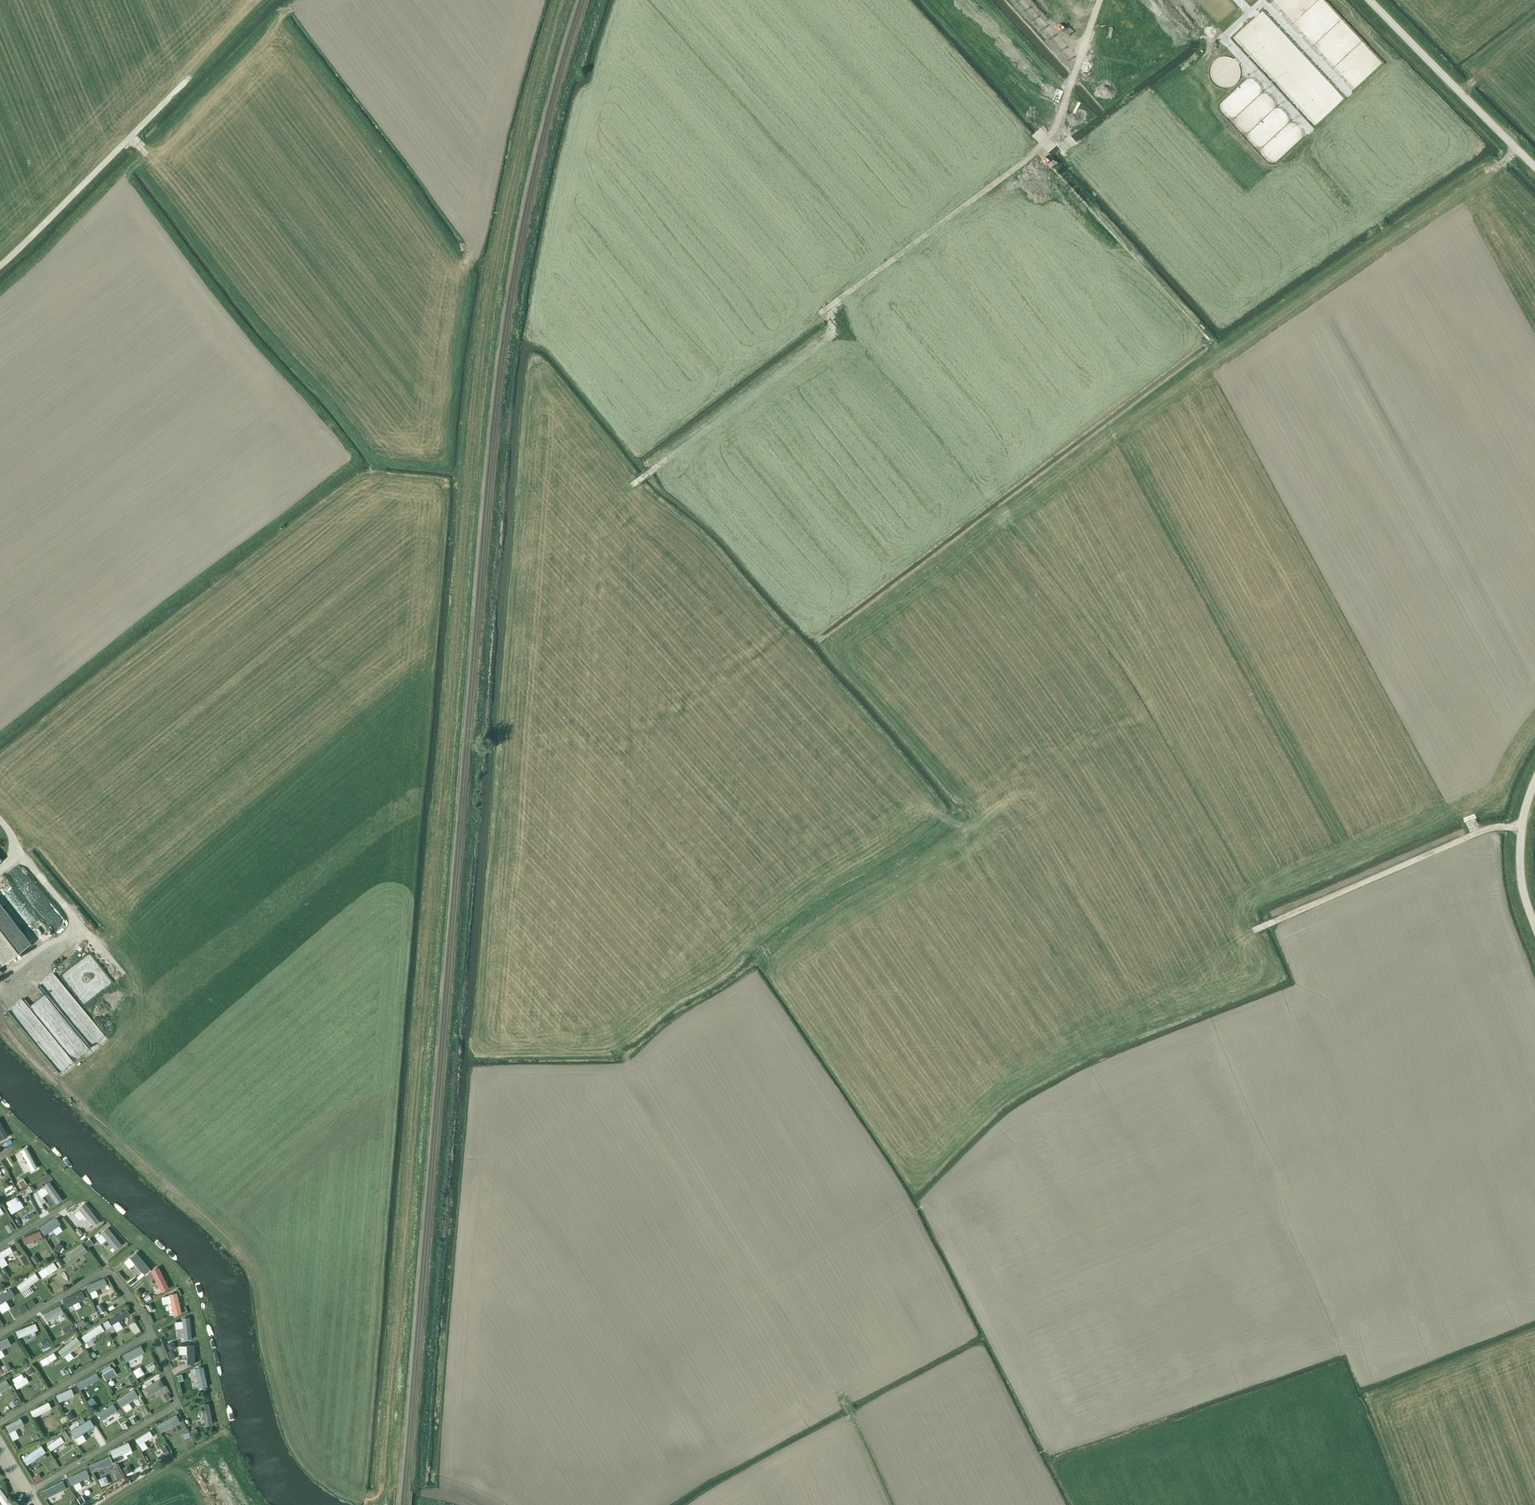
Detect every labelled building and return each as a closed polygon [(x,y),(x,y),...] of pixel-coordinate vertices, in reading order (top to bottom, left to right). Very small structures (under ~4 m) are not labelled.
[(4,963),(30,943),(0,905),(0,966),(4,963)] [(28,987),(8,1003),(15,1011),(35,995),(28,987)] [(31,1172),(38,1168),(26,1146),(19,1150),(31,1172)] [(50,1180),(37,1189),(48,1205),(54,1201),(56,1205),(63,1199),(50,1180)] [(5,1189),(8,1195),(16,1190),(13,1185),(5,1189)] [(5,1201),(11,1213),(23,1208),(18,1195),(5,1201)] [(92,1228),(98,1223),(84,1206),(78,1211),(92,1228)] [(56,1217),(41,1225),(44,1231),(59,1223),(56,1217)] [(95,1237),(112,1253),(123,1241),(106,1226),(95,1237)] [(38,1228),(22,1236),(26,1243),(42,1235),(38,1228)] [(53,1228),(45,1231),(48,1238),(56,1236),(53,1228)] [(84,1241),(89,1246),(93,1243),(89,1237),(84,1241)] [(61,1240),(54,1244),(58,1251),(65,1247),(61,1240)] [(13,1244),(18,1254),(23,1251),(18,1242),(13,1244)] [(14,1253),(10,1246),(0,1251),(0,1259),(14,1253)] [(68,1261),(83,1253),(78,1246),(64,1254),(68,1261)] [(152,1270),(136,1251),(114,1268),(117,1272),(126,1264),(134,1274),(126,1281),(131,1287),(152,1270)] [(37,1270),(42,1279),(58,1269),(53,1261),(37,1270)] [(160,1290),(168,1287),(158,1264),(150,1268),(160,1290)] [(16,1287),(24,1296),(36,1285),(27,1276),(16,1287)] [(167,1314),(181,1312),(178,1290),(169,1291),(171,1306),(166,1306),(167,1314)] [(11,1296),(9,1291),(0,1295),(0,1304),(2,1303),(4,1307),(11,1304),(8,1298),(11,1296)] [(66,1299),(71,1311),(85,1306),(80,1294),(66,1299)] [(149,1312),(155,1308),(152,1302),(145,1306),(149,1312)] [(45,1321),(64,1312),(61,1305),(41,1314),(45,1321)] [(93,1307),(88,1309),(92,1318),(97,1316),(93,1307)] [(108,1328),(115,1324),(115,1323),(130,1314),(126,1307),(108,1317),(112,1323),(110,1325),(107,1321),(105,1322),(108,1328)] [(15,1328),(19,1338),(38,1331),(34,1320),(15,1328)] [(100,1323),(81,1336),(86,1343),(105,1329),(100,1323)] [(63,1358),(82,1343),(76,1336),(57,1350),(63,1358)] [(42,1341),(44,1348),(50,1346),(48,1339),(42,1341)] [(9,1352),(2,1340),(0,1342),(0,1357),(9,1352)] [(124,1354),(131,1365),(142,1358),(135,1347),(124,1354)] [(47,1358),(36,1364),(42,1374),(53,1369),(47,1358)] [(99,1368),(106,1380),(117,1374),(109,1361),(99,1368)] [(195,1365),(200,1387),(206,1386),(202,1364),(195,1365)] [(133,1369),(135,1374),(143,1371),(140,1365),(133,1369)] [(31,1366),(24,1368),(26,1374),(33,1372),(31,1366)] [(80,1386),(99,1377),(95,1370),(76,1379),(80,1386)] [(16,1388),(28,1384),(24,1373),(12,1377),(16,1388)] [(142,1386),(148,1395),(165,1383),(159,1375),(142,1386)] [(10,1386),(6,1379),(0,1383),(0,1392),(10,1386)] [(69,1385),(55,1394),(61,1403),(75,1394),(69,1385)] [(136,1406),(132,1401),(138,1397),(133,1390),(118,1400),(126,1412),(136,1406)] [(48,1400),(30,1410),(34,1417),(52,1408),(48,1400)] [(114,1412),(120,1408),(116,1401),(110,1406),(114,1412)] [(108,1409),(98,1415),(102,1420),(111,1414),(108,1409)] [(130,1416),(133,1423),(141,1419),(138,1412),(130,1416)] [(9,1429),(29,1420),(26,1413),(5,1422),(9,1429)] [(170,1432),(168,1429),(179,1423),(174,1414),(158,1422),(165,1435),(170,1432)] [(69,1430),(73,1437),(94,1424),(89,1417),(69,1430)] [(133,1434),(138,1444),(153,1436),(148,1426),(133,1434)] [(99,1434),(103,1442),(108,1439),(104,1431),(99,1434)] [(46,1444),(51,1450),(65,1442),(61,1435),(46,1444)] [(128,1440),(110,1447),(115,1459),(133,1452),(128,1440)] [(22,1455),(27,1464),(47,1453),(42,1444),(22,1455)] [(90,1461),(100,1485),(108,1482),(103,1470),(114,1465),(109,1453),(90,1461)] [(76,1488),(82,1486),(79,1479),(90,1474),(87,1468),(70,1475),(76,1488)] [(39,1472),(32,1475),(35,1481),(42,1478),(39,1472)] [(46,1493),(63,1486),(60,1479),(43,1486),(46,1493)] [(4,1504),(13,1504),(14,1504),(0,1487),(0,1500),(4,1504)]
